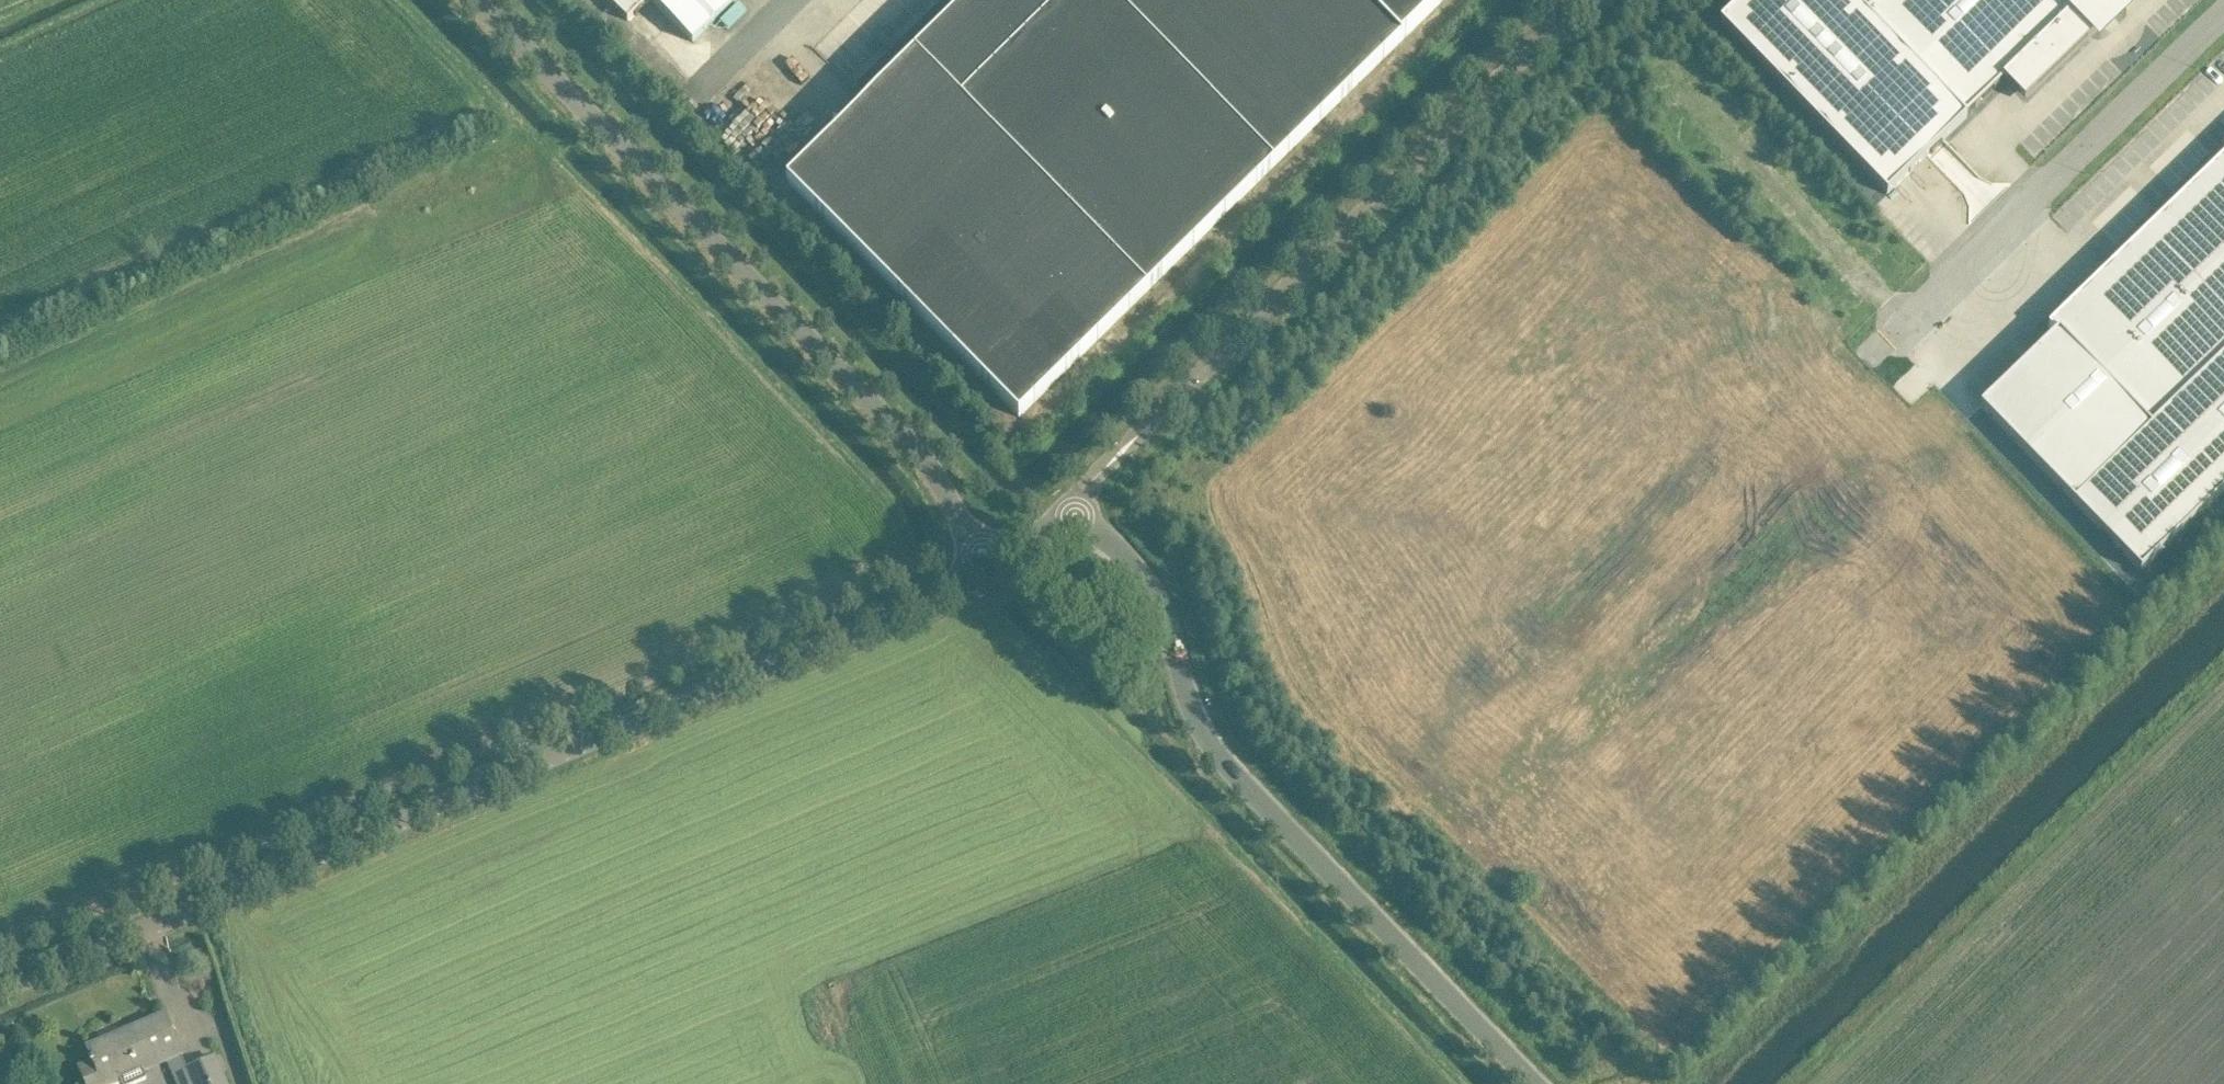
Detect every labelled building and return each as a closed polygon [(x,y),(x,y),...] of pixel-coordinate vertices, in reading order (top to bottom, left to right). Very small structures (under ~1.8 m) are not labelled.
[(628,22),(651,0),(606,0),(628,22)] [(736,0),(651,0),(693,43),(736,0)] [(787,183),(1019,418),(1443,0),(972,0),(787,183)] [(1720,23),(1759,62),(1887,195),(1967,118),(1966,117),(2004,81),(2025,102),(2070,59),(2067,56),(2089,35),(2092,38),(2131,0),(1744,0),(1720,23)] [(2048,328),(2055,335),(1981,407),(2140,572),(2223,491),(2223,157),(2048,328)] [(142,1069),(143,1069),(180,1053),(181,1053),(165,1016),(88,1049),(92,1058),(90,1059),(92,1064),(80,1069),(86,1083),(121,1083),(122,1083),(135,1083),(146,1079),(144,1074),(142,1069)] [(216,1059),(187,1071),(192,1083),(227,1083),(223,1075),(216,1059)]
